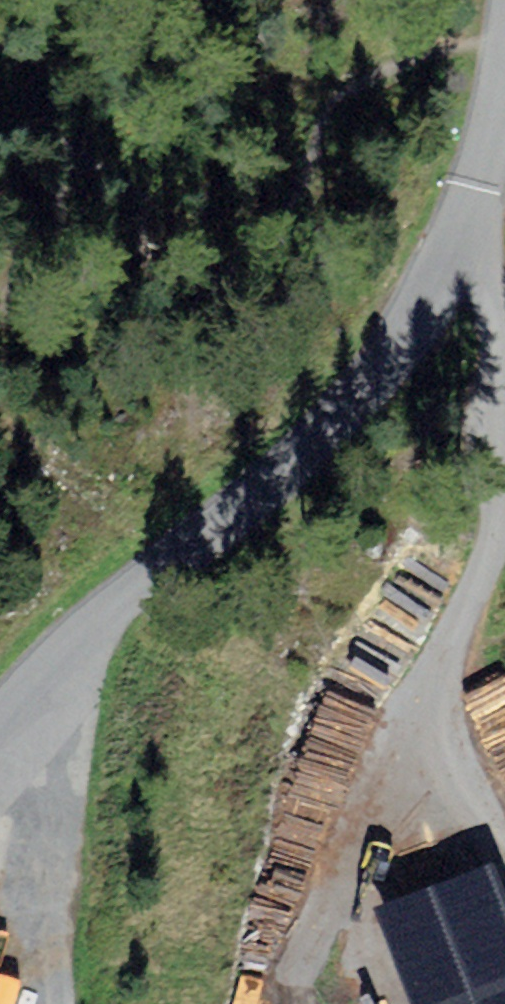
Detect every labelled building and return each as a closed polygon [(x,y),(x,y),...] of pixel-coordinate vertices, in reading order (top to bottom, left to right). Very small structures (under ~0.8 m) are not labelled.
[(361,893),(401,1003),(504,1003),(504,900),(486,848),(361,893)]
